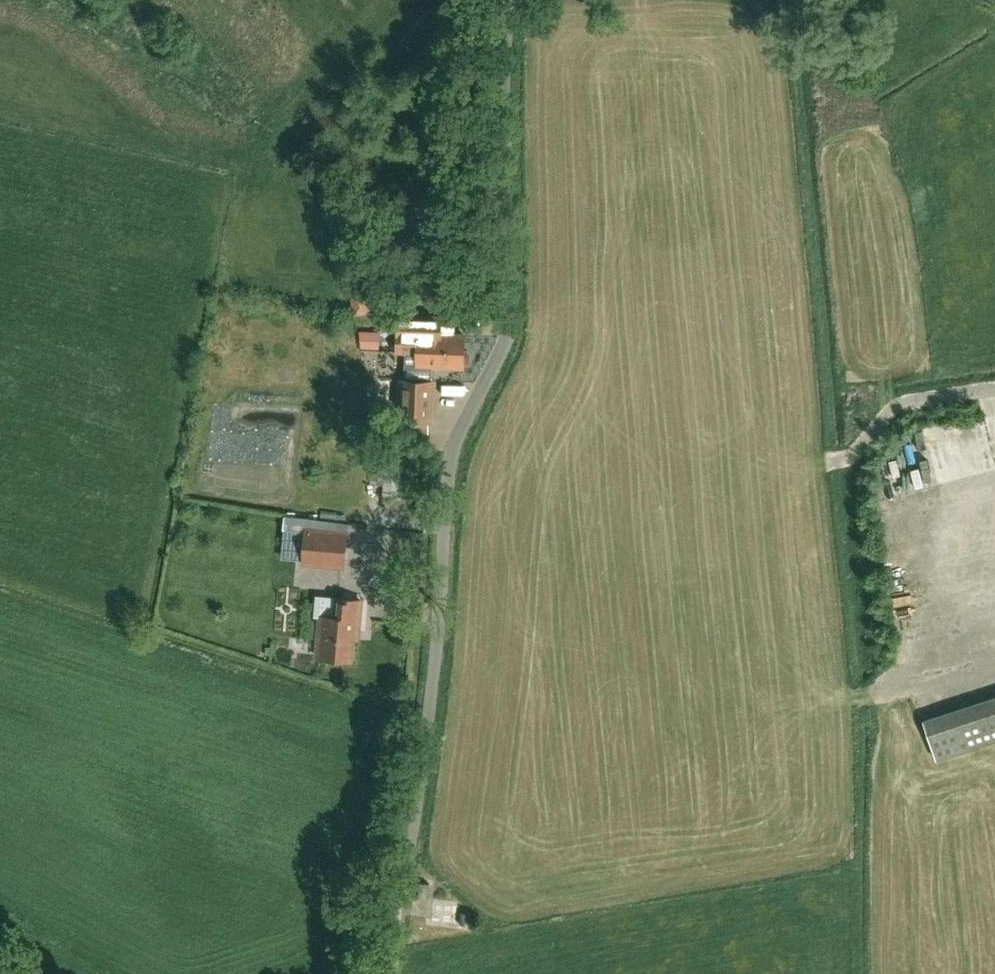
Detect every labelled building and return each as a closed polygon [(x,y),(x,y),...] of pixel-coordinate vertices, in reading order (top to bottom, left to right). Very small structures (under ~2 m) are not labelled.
[(369,313),(368,308),(365,291),(348,294),(351,316),(364,314),(369,313)] [(397,352),(417,352),(417,365),(464,367),(464,365),(467,365),(470,362),(471,354),(468,351),(464,350),(465,335),(454,335),(455,326),(442,326),(442,317),(418,316),(418,312),(404,312),(404,316),(398,316),(397,352)] [(392,342),(392,316),(384,316),(383,342),(392,342)] [(380,331),(359,331),(361,348),(379,349),(380,331)] [(401,422),(431,423),(432,382),(402,380),(401,422)] [(412,439),(391,437),(384,511),(410,513),(411,502),(406,501),(412,439)] [(304,557),(303,564),(344,567),(347,531),(347,523),(307,517),(306,528),(304,557)] [(351,659),(354,635),(358,635),(361,604),(336,602),(334,616),(322,615),(318,656),(351,659)] [(936,759),(994,740),(994,697),(923,720),(936,759)] [(430,884),(420,883),(418,898),(428,899),(430,884)]
